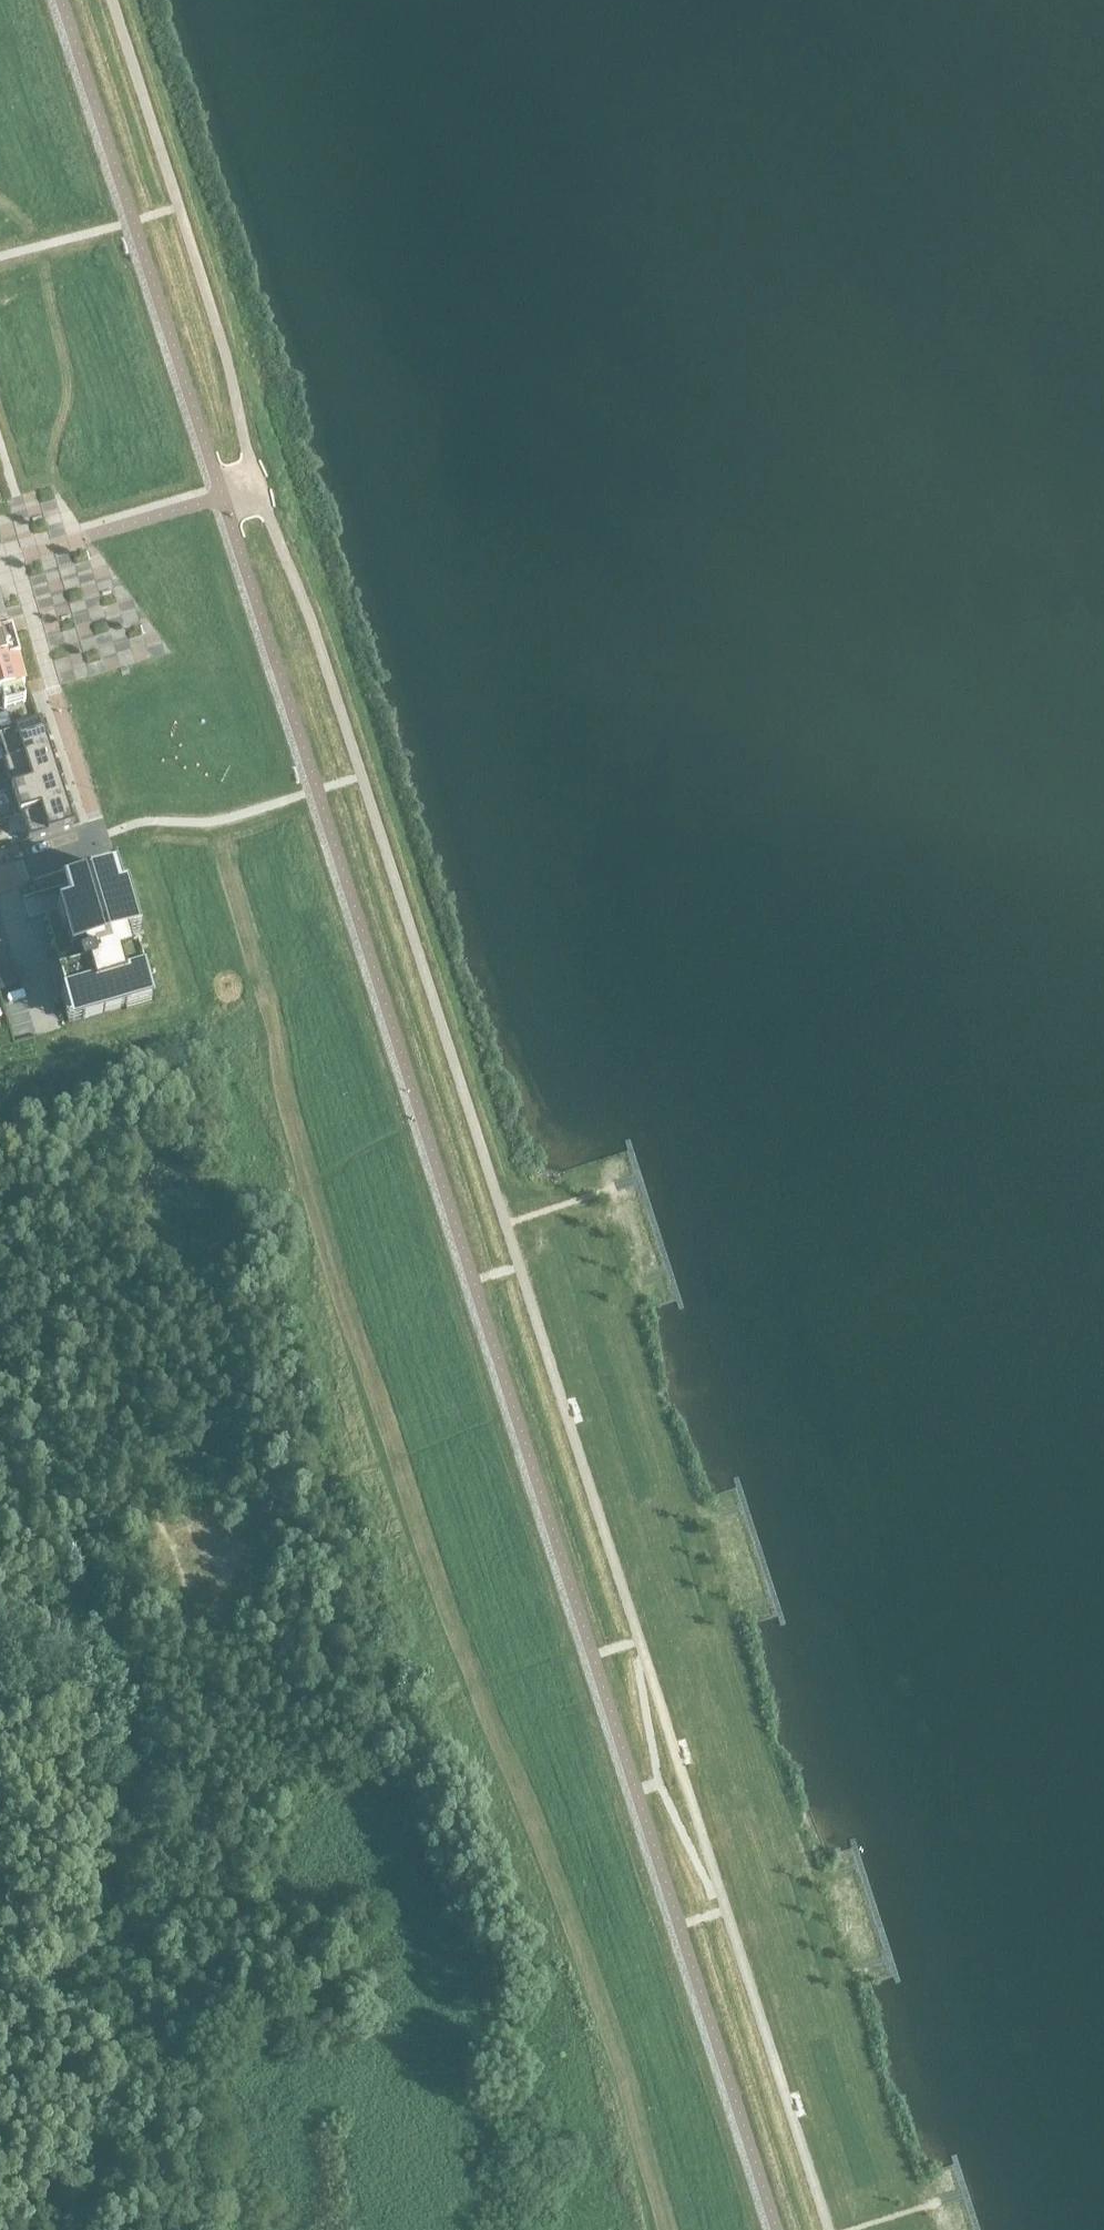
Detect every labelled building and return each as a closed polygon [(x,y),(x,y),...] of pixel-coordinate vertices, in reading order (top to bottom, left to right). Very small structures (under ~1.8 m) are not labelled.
[(0,697),(4,709),(25,703),(21,690),(24,690),(16,664),(19,663),(11,635),(6,637),(5,633),(0,635),(0,697)] [(3,765),(49,750),(40,723),(0,736),(0,754),(3,765)] [(11,789),(11,790),(57,775),(49,750),(3,765),(11,789)] [(65,801),(57,775),(11,790),(11,789),(6,790),(15,818),(20,816),(20,815),(65,801)] [(74,827),(65,801),(20,815),(20,816),(28,842),(74,827)] [(69,971),(58,975),(64,997),(75,994),(82,1019),(102,1013),(103,1014),(104,1014),(104,1012),(124,1006),(124,1008),(126,1007),(124,1001),(149,994),(143,975),(144,974),(137,952),(131,953),(126,935),(131,934),(126,915),(131,913),(124,889),(119,891),(113,871),(65,885),(65,887),(71,906),(71,907),(76,926),(67,929),(73,950),(64,953),(69,971)] [(4,990),(21,985),(16,968),(0,973),(0,991),(4,990)]
